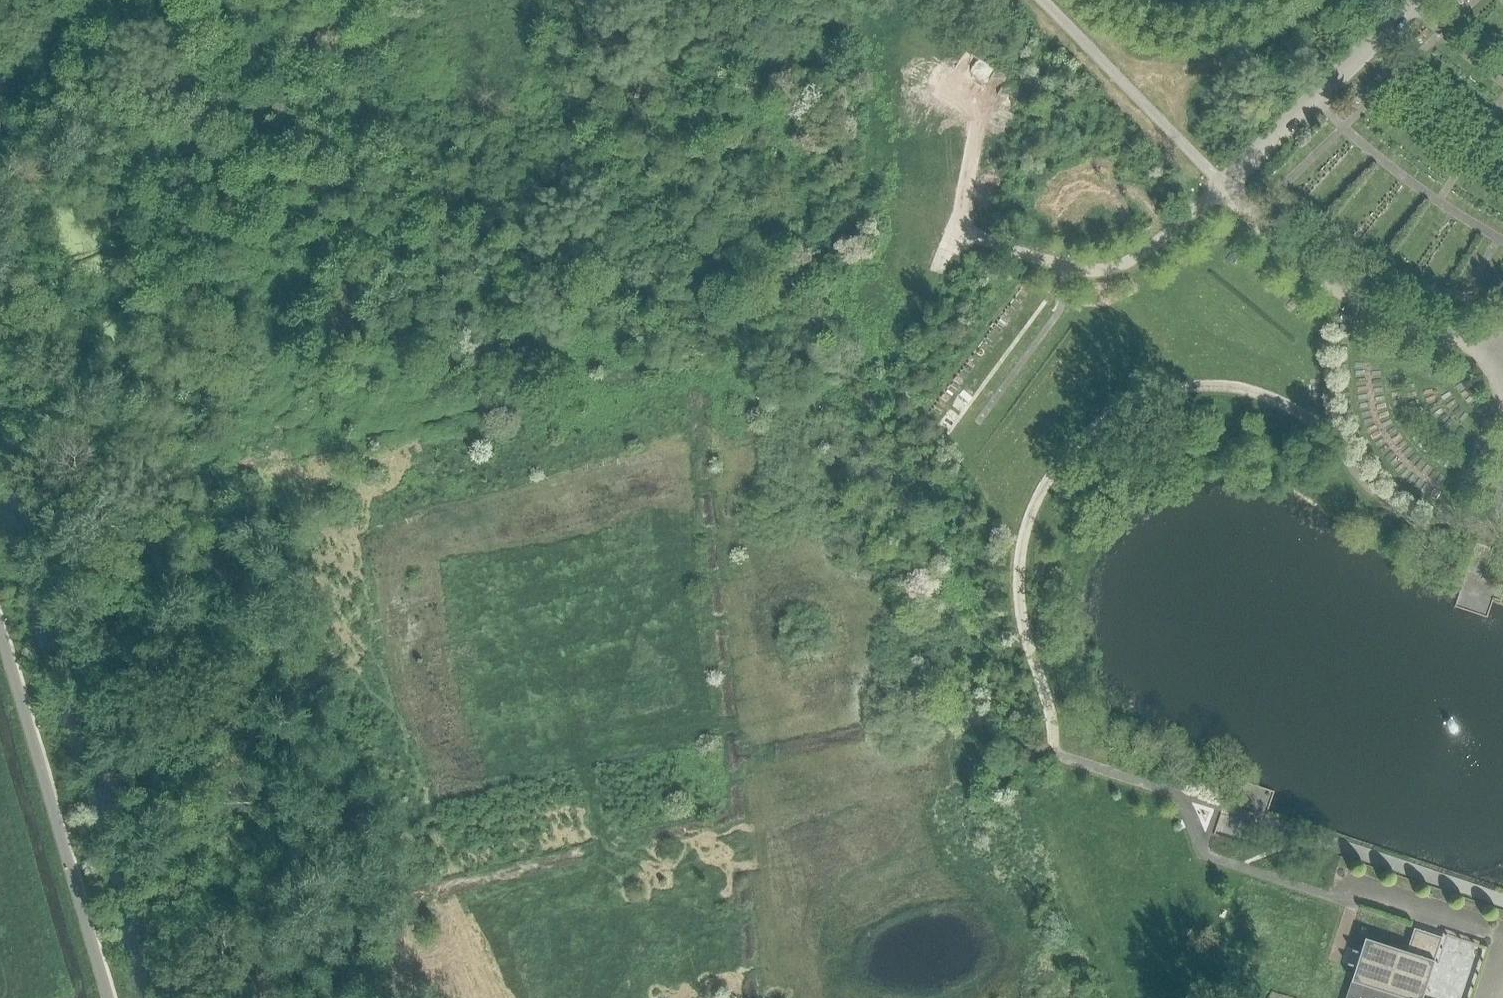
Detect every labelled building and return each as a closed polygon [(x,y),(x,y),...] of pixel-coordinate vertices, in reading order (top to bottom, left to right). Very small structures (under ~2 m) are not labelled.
[(1360,949),(1344,997),(1421,997),(1434,959),(1443,931),(1442,931),(1440,935),(1413,926),(1406,949),(1364,936),(1360,949)] [(1479,942),(1455,944),(1456,960),(1465,959),(1465,967),(1482,966),(1479,942)]
